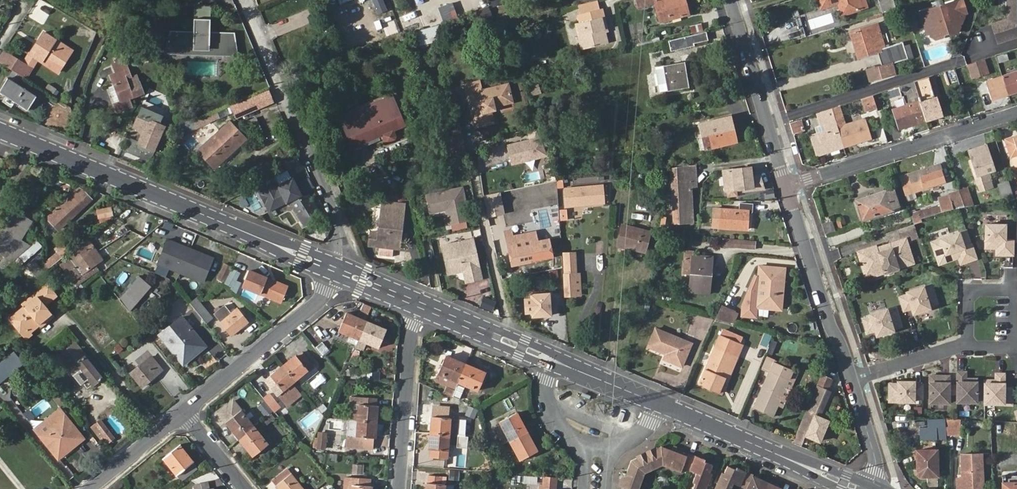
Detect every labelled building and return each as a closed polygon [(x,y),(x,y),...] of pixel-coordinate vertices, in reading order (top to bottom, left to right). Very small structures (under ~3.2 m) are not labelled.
[(376,13),(386,10),(383,0),(373,0),(376,13)] [(638,5),(655,2),(660,21),(688,14),(686,5),(683,6),(681,0),(636,0),(638,5)] [(820,8),(838,3),(842,14),(866,7),(864,0),(818,0),(820,8)] [(882,13),(895,9),(892,0),(877,0),(882,13)] [(919,12),(926,35),(929,34),(930,37),(934,40),(941,38),(942,35),(947,33),(950,35),(956,33),(958,28),(957,25),(960,25),(963,17),(962,15),(965,14),(961,0),(919,12)] [(1007,21),(992,26),(997,44),(1016,38),(1016,0),(1007,0),(1007,21)] [(443,22),(458,16),(452,1),(437,7),(443,22)] [(579,5),(581,13),(600,8),(598,1),(579,5)] [(210,3),(194,3),(193,17),(209,18),(210,3)] [(500,21),(509,17),(503,4),(494,8),(500,21)] [(490,7),(479,8),(479,18),(491,17),(490,7)] [(605,44),(602,32),(601,30),(605,29),(602,17),(605,16),(603,8),(600,8),(581,13),(578,13),(580,22),(578,22),(581,34),(578,35),(582,49),(605,44)] [(209,18),(193,17),(193,30),(170,29),(167,40),(170,40),(168,47),(177,45),(190,49),(199,46),(208,49),(221,47),(234,50),(233,40),(235,39),(234,31),(209,30),(209,18)] [(386,25),(389,35),(397,33),(394,23),(386,25)] [(703,28),(701,23),(691,25),(692,31),(703,28)] [(264,27),(270,38),(276,35),(271,24),(264,27)] [(440,39),(437,24),(412,32),(416,45),(440,39)] [(850,32),(855,49),(856,49),(859,58),(876,53),(881,66),(868,70),(873,85),(897,78),(892,63),(907,59),(902,45),(885,50),(880,30),(869,33),(867,27),(866,27),(850,32)] [(692,34),(694,42),(694,43),(709,40),(707,31),(692,34)] [(685,44),(694,42),(692,34),(684,36),(685,44)] [(43,45),(35,59),(38,61),(58,74),(72,52),(44,35),(39,43),(43,45)] [(167,40),(164,53),(237,54),(235,39),(233,40),(234,50),(221,47),(208,49),(199,46),(190,49),(177,45),(168,47),(170,40),(167,40)] [(38,61),(35,59),(43,45),(39,43),(31,57),(28,55),(23,63),(32,69),(38,61)] [(5,52),(0,60),(0,65),(12,73),(23,79),(25,81),(32,69),(23,63),(5,52)] [(1006,52),(996,54),(998,62),(1008,60),(1006,52)] [(970,66),(973,77),(988,72),(985,61),(970,66)] [(109,77),(113,86),(118,103),(113,105),(116,114),(130,109),(127,99),(129,98),(124,82),(129,80),(123,62),(112,66),(115,75),(109,77)] [(664,64),(668,90),(686,87),(682,62),(664,64)] [(668,90),(664,64),(655,66),(660,91),(668,90)] [(954,69),(944,72),(948,84),(959,81),(954,69)] [(1009,93),(1016,91),(1016,71),(1003,75),(1009,93)] [(23,79),(12,73),(0,93),(29,111),(38,97),(19,86),(23,79)] [(992,99),(1009,93),(1003,75),(986,80),(992,99)] [(934,97),(928,77),(927,78),(914,82),(920,100),(926,119),(941,115),(936,96),(934,97)] [(134,78),(129,80),(124,82),(129,98),(141,95),(134,78)] [(465,81),(466,90),(481,88),(479,78),(465,81)] [(528,83),(531,95),(541,93),(538,81),(528,83)] [(481,88),(466,90),(472,124),(490,121),(488,109),(487,105),(492,104),(511,101),(507,83),(481,88)] [(118,103),(113,86),(106,88),(113,105),(118,103)] [(268,91),(230,106),(234,117),(272,101),(268,91)] [(873,95),(861,99),(865,111),(877,107),(873,95)] [(899,128),(926,119),(920,100),(892,109),(899,128)] [(841,115),(837,107),(830,109),(832,113),(833,118),(841,115)] [(153,114),(139,108),(131,127),(146,133),(141,145),(151,150),(156,137),(153,135),(157,124),(150,121),(153,114)] [(397,108),(370,120),(365,111),(352,117),(366,145),(374,142),(373,138),(386,133),(389,139),(393,140),(401,138),(402,132),(400,126),(404,125),(397,108)] [(218,117),(216,111),(193,121),(196,127),(210,122),(209,121),(218,117)] [(819,125),(834,120),(833,118),(832,113),(816,117),(819,125)] [(255,114),(249,117),(255,133),(261,131),(255,114)] [(700,125),(706,148),(736,142),(730,118),(700,125)] [(836,126),(842,145),(868,137),(862,118),(845,124),(846,127),(844,128),(843,125),(841,119),(834,120),(836,126)] [(791,132),(803,131),(802,119),(790,120),(791,132)] [(210,167),(245,142),(245,141),(231,124),(196,149),(210,167)] [(815,154),(842,145),(836,126),(809,135),(815,154)] [(465,151),(463,141),(460,128),(446,131),(451,154),(465,151)] [(540,136),(507,144),(512,165),(549,156),(544,146),(540,136)] [(1012,157),(1016,156),(1016,136),(1006,140),(1012,157)] [(129,140),(124,151),(147,160),(151,150),(141,145),(129,140)] [(971,149),(977,166),(974,167),(980,184),(981,183),(984,191),(993,188),(991,180),(999,178),(998,175),(992,177),(990,171),(995,169),(986,144),(971,149)] [(297,157),(283,163),(286,169),(300,164),(297,157)] [(672,177),(674,222),(693,221),(691,186),(690,165),(674,167),(672,177)] [(910,174),(916,192),(946,182),(940,165),(910,174)] [(723,171),(726,190),(743,188),(743,191),(763,188),(759,176),(751,177),(750,167),(723,171)] [(272,176),(255,185),(260,194),(262,194),(265,199),(264,202),(269,211),(300,194),(291,178),(277,185),(272,176)] [(305,190),(313,187),(309,177),(301,180),(305,190)] [(1015,200),(1008,181),(998,184),(1003,202),(1015,200)] [(565,189),(566,205),(603,202),(602,186),(565,189)] [(91,199),(83,191),(79,188),(49,216),(49,220),(58,229),(91,199)] [(463,188),(435,194),(438,211),(447,209),(449,215),(446,216),(448,224),(469,220),(463,188)] [(960,191),(965,206),(974,205),(968,188),(960,191)] [(546,190),(524,193),(525,201),(547,197),(546,190)] [(857,200),(863,221),(893,212),(892,209),(899,207),(894,190),(887,192),(886,191),(857,200)] [(952,207),(953,210),(965,206),(960,191),(951,193),(955,206),(952,207)] [(320,215),(309,192),(291,202),(303,224),(320,215)] [(394,201),(405,201),(404,193),(394,193),(394,201)] [(955,206),(951,193),(939,197),(941,204),(941,214),(953,210),(952,207),(955,206)] [(438,211),(435,194),(427,195),(431,213),(438,211)] [(525,201),(529,215),(549,213),(547,197),(525,201)] [(406,205),(384,202),(380,232),(372,232),(370,247),(396,250),(399,231),(403,231),(406,205)] [(721,209),(721,228),(750,228),(750,210),(752,210),(752,202),(739,202),(739,210),(721,209)] [(919,210),(922,220),(941,214),(941,204),(919,210)] [(97,218),(113,215),(111,205),(95,209),(97,218)] [(559,209),(561,220),(568,220),(567,209),(559,209)] [(15,212),(0,235),(0,253),(13,261),(19,255),(27,248),(29,246),(19,240),(30,222),(15,212)] [(822,223),(825,232),(830,231),(831,230),(829,222),(828,221),(822,223)] [(915,224),(899,229),(901,238),(911,235),(913,239),(920,237),(915,224)] [(1006,224),(987,224),(987,247),(998,247),(998,253),(1015,253),(1014,238),(1006,239),(1006,224)] [(621,226),(617,245),(644,250),(648,232),(647,231),(621,226)] [(512,229),(504,230),(513,264),(552,255),(547,238),(537,240),(535,231),(521,233),(520,231),(519,231),(512,232),(512,229)] [(471,231),(439,237),(440,243),(473,236),(471,231)] [(960,232),(941,238),(948,260),(959,256),(961,263),(976,258),(972,244),(964,246),(960,232)] [(722,236),(721,244),(753,247),(754,240),(722,236)] [(474,239),(444,246),(450,275),(458,274),(459,270),(463,270),(465,272),(468,282),(483,279),(474,239)] [(898,269),(913,263),(906,239),(876,249),(875,247),(858,252),(865,276),(873,274),(874,276),(886,273),(886,274),(898,270),(898,269)] [(175,271),(196,253),(166,241),(156,264),(175,271)] [(88,242),(59,264),(72,282),(95,264),(87,253),(93,249),(88,242)] [(27,248),(19,255),(23,261),(32,253),(27,248)] [(684,248),(681,272),(689,273),(691,254),(692,254),(692,249),(684,248)] [(102,259),(93,249),(87,253),(95,264),(102,259)] [(49,268),(60,257),(55,252),(44,263),(49,268)] [(212,259),(196,253),(175,271),(202,282),(212,259)] [(692,254),(691,254),(689,273),(687,290),(707,292),(709,274),(706,273),(708,255),(692,254)] [(0,261),(0,272),(13,261),(5,256),(0,261)] [(27,267),(37,279),(45,272),(35,260),(27,267)] [(564,261),(566,292),(580,292),(579,260),(564,261)] [(981,281),(978,261),(970,262),(973,282),(981,281)] [(100,270),(95,264),(72,282),(77,287),(100,270)] [(231,267),(224,264),(217,279),(224,282),(231,267)] [(783,267),(758,265),(756,288),(749,288),(742,305),(741,314),(754,315),(755,306),(773,308),(774,293),(775,293),(777,290),(781,291),(783,267)] [(233,286),(239,272),(231,269),(225,282),(233,286)] [(241,286),(281,302),(287,287),(248,271),(241,286)] [(138,278),(125,291),(136,302),(150,288),(138,278)] [(26,305),(24,308),(9,319),(19,332),(25,327),(29,332),(38,325),(45,320),(46,322),(54,316),(45,305),(57,295),(47,284),(24,302),(26,305)] [(937,303),(931,286),(923,289),(922,286),(906,292),(906,294),(899,296),(903,310),(911,308),(912,313),(929,308),(928,306),(937,303)] [(774,293),(773,308),(780,308),(781,291),(777,290),(775,293),(774,293)] [(136,302),(125,291),(118,299),(127,310),(136,302)] [(212,318),(196,298),(190,303),(206,323),(212,318)] [(493,310),(495,300),(483,298),(481,308),(493,310)] [(214,313),(221,322),(231,336),(248,322),(237,309),(231,313),(225,305),(214,313)] [(732,310),(720,306),(714,319),(728,323),(732,310)] [(887,311),(886,309),(869,314),(870,316),(862,319),(867,332),(874,330),(876,335),(893,330),(892,328),(900,325),(895,308),(887,311)] [(359,339),(366,322),(346,313),(338,330),(359,339)] [(386,330),(366,322),(359,339),(355,346),(362,349),(365,342),(378,347),(386,330)] [(169,326),(158,334),(182,363),(190,357),(188,354),(201,343),(186,323),(174,332),(169,326)] [(31,334),(29,332),(25,327),(19,332),(25,339),(31,334)] [(649,347),(667,355),(665,359),(683,366),(692,343),(656,328),(649,347)] [(315,349),(323,355),(329,348),(320,341),(315,349)] [(204,346),(201,343),(188,354),(190,357),(204,346)] [(722,385),(735,353),(715,345),(699,384),(717,391),(719,384),(722,385)] [(296,355),(283,365),(295,379),(308,370),(305,366),(311,362),(303,351),(297,356),(296,355)] [(15,352),(5,360),(15,372),(24,364),(15,352)] [(738,354),(735,353),(722,385),(719,384),(717,391),(723,394),(738,354)] [(76,364),(74,366),(71,368),(75,374),(73,375),(80,384),(83,383),(88,379),(92,384),(93,385),(103,377),(86,356),(83,358),(80,361),(77,357),(73,360),(76,364)] [(151,356),(130,373),(141,387),(162,370),(151,356)] [(458,381),(465,364),(445,356),(438,372),(438,373),(458,381)] [(763,368),(770,371),(774,362),(775,360),(768,357),(763,368)] [(0,364),(0,384),(15,372),(5,360),(0,364)] [(774,362),(770,371),(755,408),(774,416),(779,403),(783,395),(789,379),(793,370),(774,362)] [(485,373),(465,364),(458,381),(459,382),(453,396),(460,399),(466,385),(478,390),(485,373)] [(823,374),(826,376),(831,366),(825,364),(821,373),(823,374)] [(295,379),(283,365),(271,374),(273,376),(272,376),(266,381),(273,391),(278,386),(281,390),(275,394),(280,401),(282,402),(297,390),(292,382),(295,379)] [(351,377),(351,378),(365,379),(365,371),(347,370),(346,376),(351,377)] [(797,372),(793,370),(789,379),(794,381),(797,372)] [(958,401),(977,402),(978,378),(967,378),(967,371),(958,371),(958,401)] [(458,381),(438,373),(435,381),(455,389),(458,381)] [(1006,373),(997,373),(997,380),(986,379),(985,402),(1005,403),(1006,373)] [(826,376),(823,374),(795,441),(803,444),(809,430),(815,433),(832,392),(829,390),(834,379),(826,376)] [(950,376),(931,375),(930,402),(950,403),(950,376)] [(87,388),(92,384),(88,379),(83,383),(87,388)] [(890,401),(915,402),(915,398),(923,399),(923,385),(915,384),(915,382),(899,381),(899,384),(890,384),(890,401)] [(358,420),(376,422),(378,406),(376,405),(376,398),(350,395),(350,403),(359,404),(358,420)] [(232,400),(218,413),(225,422),(239,439),(254,427),(232,400)] [(83,439),(60,409),(49,418),(54,425),(41,436),(57,456),(74,443),(75,445),(83,439)] [(431,417),(430,434),(448,435),(459,436),(460,419),(446,418),(447,410),(433,409),(433,417),(431,417)] [(509,441),(526,432),(516,413),(499,422),(509,441)] [(54,425),(49,418),(35,429),(41,436),(54,425)] [(375,438),(376,422),(358,420),(349,419),(347,437),(357,438),(356,445),(373,446),(374,438),(375,438)] [(922,419),(922,429),(947,429),(947,420),(922,419)] [(104,445),(114,437),(101,420),(92,427),(104,445)] [(960,420),(948,420),(947,434),(959,435),(960,420)] [(268,445),(254,427),(239,439),(253,456),(268,445)] [(327,433),(318,432),(317,449),(325,449),(327,433)] [(537,451),(526,432),(509,441),(521,460),(537,451)] [(922,432),(922,442),(946,442),(947,432),(922,432)] [(448,435),(430,434),(429,450),(431,450),(429,457),(447,459),(447,451),(448,444),(458,445),(459,436),(448,435)] [(74,443),(57,456),(58,458),(75,445),(74,443)] [(709,473),(712,464),(703,461),(704,459),(695,455),(687,452),(685,455),(674,450),(676,446),(672,444),(670,449),(659,445),(631,458),(621,485),(625,487),(624,488),(638,488),(645,473),(662,465),(681,472),(683,468),(689,471),(696,473),(693,482),(695,483),(693,488),(706,488),(708,484),(705,483),(709,473)] [(163,458),(182,481),(198,469),(193,463),(193,462),(179,445),(163,458)] [(916,450),(916,472),(921,476),(937,476),(937,451),(916,450)] [(961,477),(957,478),(957,488),(982,488),(982,453),(962,453),(961,477)] [(363,474),(364,464),(353,463),(352,473),(363,474)] [(782,488),(753,477),(753,475),(737,468),(735,471),(727,467),(724,475),(719,485),(716,484),(714,488),(731,488),(733,484),(745,488),(782,488)] [(291,474),(287,469),(273,480),(280,488),(303,488),(291,474)] [(426,488),(453,488),(454,486),(445,486),(445,485),(441,484),(441,477),(429,475),(428,483),(426,483),(426,488)] [(556,477),(544,476),(542,488),(555,488),(556,477)] [(371,486),(370,486),(371,479),(358,477),(358,485),(353,485),(352,488),(371,488),(371,486)] [(206,481),(192,484),(193,488),(207,488),(206,481)] [(1003,481),(1003,488),(1016,488),(1016,481),(1003,481)]
